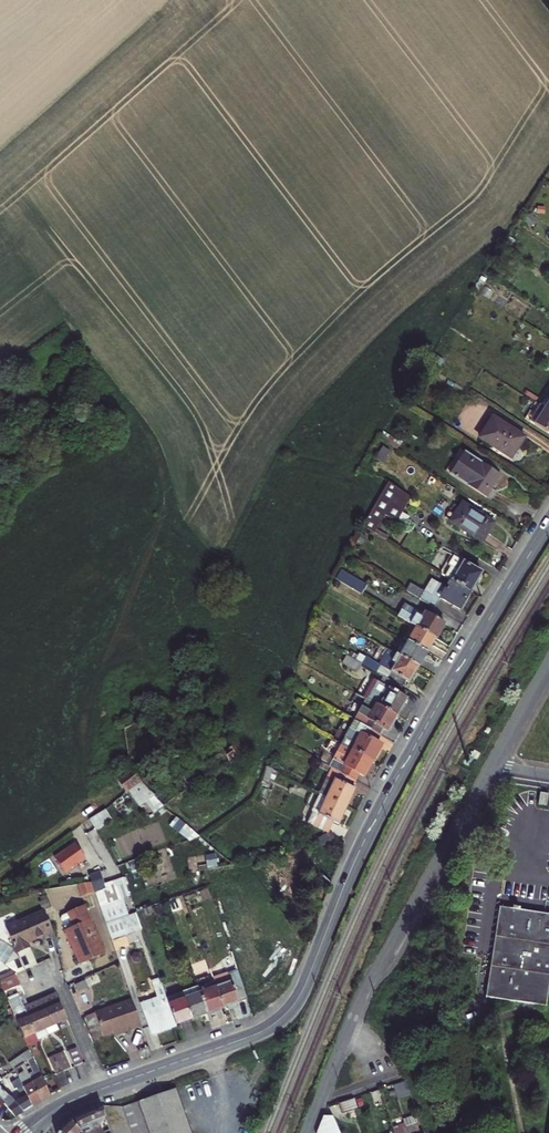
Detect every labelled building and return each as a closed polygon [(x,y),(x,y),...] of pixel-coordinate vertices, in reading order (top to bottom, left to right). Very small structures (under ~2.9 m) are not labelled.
[(505,241),(512,246),(515,240),(509,236),(505,241)] [(523,354),(529,358),(533,350),(527,347),(523,354)] [(432,364),(438,368),(443,360),(437,356),(432,364)] [(548,410),(548,398),(546,396),(541,405),(548,410)] [(548,434),(548,410),(541,405),(533,416),(529,413),(525,419),(548,434)] [(480,437),(512,457),(525,437),(494,417),(480,437)] [(451,474),(465,452),(460,449),(446,471),(451,474)] [(492,489),(501,475),(465,452),(451,474),(486,497),(492,489)] [(363,470),(377,474),(380,465),(366,461),(363,470)] [(398,519),(413,498),(394,482),(389,480),(365,523),(376,529),(379,525),(387,513),(398,519)] [(486,497),(491,500),(496,492),(492,489),(486,497)] [(480,540),(494,523),(463,503),(460,507),(454,503),(445,518),(480,540)] [(376,529),(388,537),(391,533),(379,525),(376,529)] [(452,577),(472,589),(484,570),(455,553),(444,572),(452,577)] [(432,579),(420,597),(436,607),(444,596),(461,606),(472,589),(452,577),(445,588),(432,579)] [(400,613),(418,624),(436,636),(446,621),(429,610),(427,614),(407,601),(400,613)] [(418,624),(410,637),(429,648),(436,636),(418,624)] [(419,664),(429,648),(410,637),(400,652),(419,664)] [(396,660),(388,675),(403,684),(408,677),(410,678),(419,664),(400,652),(397,650),(392,658),(396,660)] [(367,664),(354,656),(350,663),(363,671),(367,664)] [(381,691),(376,700),(397,711),(408,693),(390,683),(385,693),(381,691)] [(390,723),(397,711),(376,700),(364,721),(366,721),(381,730),(386,721),(390,723)] [(366,721),(353,744),(374,755),(384,737),(378,734),(381,730),(366,721)] [(340,766),(357,775),(361,767),(366,769),(374,755),(353,744),(343,739),(331,761),(339,766),(340,766)] [(340,766),(339,766),(327,790),(349,801),(358,784),(354,781),(357,775),(340,766)] [(140,779),(130,768),(129,768),(116,777),(123,787),(124,789),(127,787),(140,779)] [(140,779),(127,787),(141,802),(154,791),(140,779)] [(314,818),(331,826),(336,815),(341,817),(349,801),(327,790),(314,818)] [(541,792),(539,802),(547,804),(548,795),(548,793),(541,792)] [(110,815),(105,806),(89,817),(94,825),(110,815)] [(330,829),(318,836),(324,845),(336,837),(331,829),(330,829)] [(98,905),(103,922),(124,914),(118,898),(98,905)] [(63,927),(62,928),(77,962),(101,952),(81,903),(60,913),(59,916),(63,927)] [(517,907),(517,905),(510,903),(509,906),(499,904),(486,997),(533,1004),(546,1006),(548,983),(548,912),(517,907)] [(35,911),(45,932),(51,929),(42,908),(35,911)] [(127,912),(133,928),(140,925),(135,910),(127,912)] [(35,911),(4,925),(13,947),(11,950),(0,962),(0,965),(5,969),(16,964),(17,967),(34,960),(25,940),(45,932),(35,911)] [(103,922),(109,936),(133,928),(127,912),(124,914),(103,922)] [(11,950),(0,940),(0,962),(11,950)] [(295,960),(289,945),(273,951),(275,956),(251,965),(260,989),(275,983),(276,984),(277,985),(279,985),(281,985),(282,984),(283,982),(284,981),(284,980),(286,979),(283,970),(291,966),(291,968),(295,960)] [(222,1002),(245,994),(235,962),(226,966),(229,976),(214,981),(222,1002)] [(13,969),(0,975),(0,983),(2,987),(18,980),(13,969)] [(167,998),(159,977),(150,980),(156,997),(140,1002),(152,1033),(177,1025),(175,1019),(167,998)] [(207,1008),(222,1002),(214,981),(199,987),(207,1008)] [(190,1014),(207,1008),(199,987),(183,993),(190,1014)] [(55,1018),(66,1014),(55,988),(44,993),(55,1018)] [(17,991),(6,996),(7,999),(11,1007),(22,1002),(17,991)] [(44,993),(33,998),(47,1031),(58,1026),(55,1018),(44,993)] [(175,1019),(190,1014),(183,993),(167,998),(175,1019)] [(37,1035),(47,1031),(33,998),(27,1000),(23,1002),(37,1035)] [(104,1037),(113,1034),(123,1031),(124,1033),(140,1027),(131,1001),(95,1014),(104,1037)] [(37,1035),(23,1002),(22,1002),(11,1007),(12,1009),(25,1040),(37,1035)] [(104,1037),(95,1014),(86,1017),(95,1041),(104,1037)] [(141,1056),(150,1052),(147,1046),(138,1050),(141,1056)] [(78,1047),(69,1051),(75,1065),(85,1061),(78,1047)] [(66,1049),(57,1053),(64,1070),(74,1065),(66,1048),(66,1049)] [(22,1058),(24,1063),(33,1057),(31,1052),(22,1058)] [(64,1070),(57,1053),(50,1056),(58,1073),(64,1070)] [(13,1064),(15,1069),(24,1063),(22,1058),(13,1064)] [(40,1072),(31,1077),(39,1095),(44,1092),(48,1090),(40,1072)] [(31,1077),(22,1083),(31,1101),(35,1098),(39,1095),(31,1077)] [(411,1092),(407,1081),(403,1082),(406,1094),(411,1092)] [(14,1098),(8,1093),(2,1098),(15,1110),(21,1106),(31,1101),(22,1083),(18,1085),(22,1093),(14,1098)] [(132,1132),(197,1132),(180,1086),(137,1103),(123,1108),(125,1115),(128,1122),(130,1128),(132,1132)] [(354,1098),(340,1103),(344,1114),(358,1110),(354,1098)] [(81,1131),(82,1132),(101,1124),(105,1132),(110,1132),(101,1106),(70,1119),(81,1131)] [(407,1125),(406,1125),(409,1132),(420,1132),(415,1114),(405,1118),(406,1121),(407,1125)] [(318,1132),(340,1132),(334,1118),(325,1118),(318,1132)] [(81,1131),(70,1119),(58,1131),(57,1132),(79,1132),(81,1131)] [(406,1125),(407,1125),(406,1121),(394,1127),(396,1132),(409,1132),(406,1125)]
